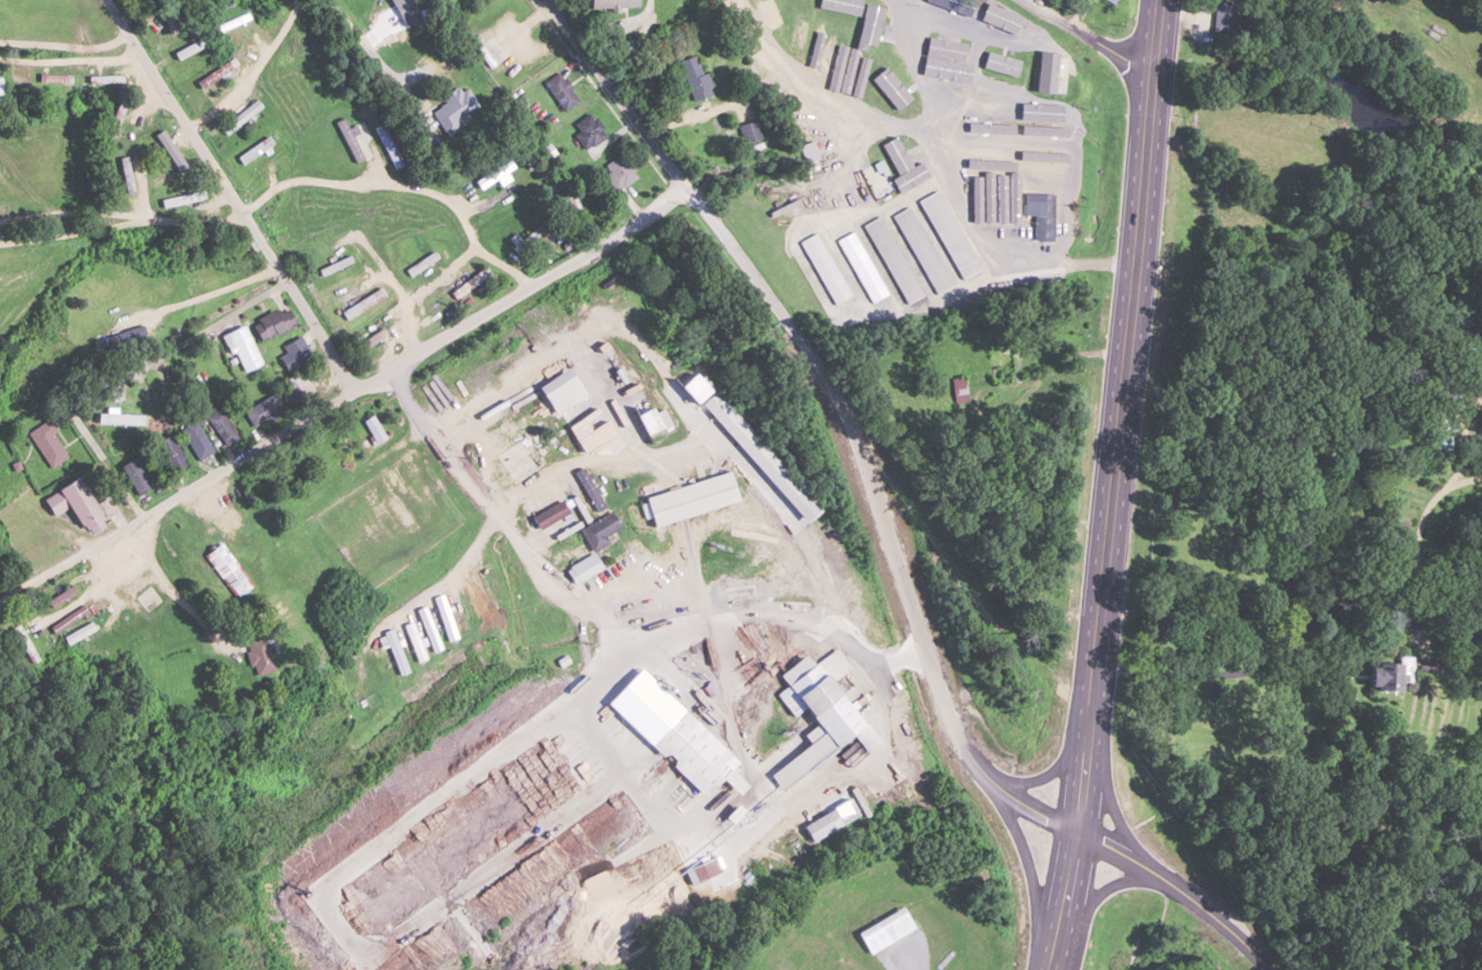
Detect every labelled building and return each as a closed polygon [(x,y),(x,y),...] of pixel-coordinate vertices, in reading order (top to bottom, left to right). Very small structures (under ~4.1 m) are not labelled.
[(257,6),(260,12),(286,0),(270,0),(257,6)] [(407,0),(397,0),(413,27),(420,23),(407,0)] [(852,13),(856,0),(820,0),(820,2),(852,13)] [(961,11),(964,0),(931,0),(930,3),(961,11)] [(1008,32),(1016,15),(982,0),(971,0),(965,13),(1008,32)] [(1232,32),(1232,0),(1214,0),(1214,32),(1232,32)] [(858,40),(876,45),(884,10),(866,6),(858,40)] [(830,10),(821,10),(818,44),(827,45),(830,10)] [(857,18),(839,13),(830,48),(848,52),(857,18)] [(1052,59),(1063,43),(1027,21),(1017,37),(1052,59)] [(966,39),(930,31),(927,48),(962,56),(966,39)] [(205,46),(202,38),(174,52),(177,60),(205,46)] [(1007,57),(975,44),(968,60),(1000,73),(1007,57)] [(713,96),(705,72),(701,74),(695,55),(678,61),(692,103),(713,96)] [(236,64),(231,58),(196,83),(201,89),(236,64)] [(844,82),(863,102),(879,88),(901,112),(915,100),(883,65),(866,81),(856,70),(844,82)] [(958,65),(940,68),(942,84),(934,86),(937,100),(946,98),(948,113),(965,111),(958,65)] [(579,100),(558,71),(543,82),(564,111),(579,100)] [(447,136),(462,127),(457,119),(479,106),(468,87),(461,91),(460,89),(429,106),(447,136)] [(219,129),(225,136),(261,107),(255,99),(219,129)] [(128,105),(121,101),(102,138),(110,142),(128,105)] [(606,138),(594,113),(571,123),(583,149),(606,138)] [(363,159),(344,118),(335,122),(355,163),(363,159)] [(743,144),(762,139),(757,120),(737,125),(743,144)] [(402,165),(382,124),(374,128),(393,169),(402,165)] [(156,140),(175,175),(183,171),(164,136),(156,140)] [(248,162),(270,146),(266,140),(243,156),(248,162)] [(1067,150),(1023,148),(1023,160),(1022,160),(1022,182),(1066,184),(1067,150)] [(898,157),(907,185),(923,179),(914,151),(898,157)] [(603,164),(614,189),(636,179),(625,154),(603,164)] [(120,158),(125,190),(132,189),(127,157),(120,158)] [(1010,159),(962,158),(962,169),(973,169),(972,217),(1017,217),(1018,172),(1010,172),(1010,159)] [(938,190),(919,200),(962,281),(981,271),(938,190)] [(1052,194),(1033,193),(1032,213),(1033,213),(1033,240),(1052,241),(1052,194)] [(802,228),(821,198),(814,194),(795,224),(802,228)] [(163,199),(163,206),(185,204),(184,197),(163,199)] [(912,316),(926,313),(933,310),(930,290),(947,287),(952,285),(912,206),(893,215),(883,216),(867,223),(912,316)] [(548,229),(542,223),(515,248),(521,254),(548,229)] [(841,283),(855,253),(847,249),(849,245),(840,240),(824,274),(841,283)] [(439,259),(434,252),(407,270),(411,277),(439,259)] [(339,259),(337,254),(324,258),(326,267),(319,269),(321,275),(353,264),(350,255),(339,259)] [(492,276),(487,269),(453,290),(457,297),(492,276)] [(342,311),(347,320),(386,296),(380,287),(342,311)] [(296,326),(287,305),(252,320),(261,341),(296,326)] [(263,363),(244,324),(224,334),(243,373),(263,363)] [(361,343),(366,350),(387,335),(382,328),(361,343)] [(286,354),(283,355),(284,366),(308,363),(305,339),(284,341),(286,354)] [(557,417),(587,397),(567,367),(537,387),(557,417)] [(291,408),(281,389),(245,410),(255,428),(291,408)] [(714,390),(700,403),(805,523),(819,510),(714,390)] [(660,408),(653,412),(650,406),(634,415),(646,436),(669,424),(660,408)] [(241,436),(220,408),(207,417),(228,446),(241,436)] [(364,419),(374,443),(384,440),(375,415),(364,419)] [(28,434),(54,467),(71,454),(45,420),(28,434)] [(181,428),(200,460),(215,452),(196,420),(181,428)] [(174,473),(188,466),(172,434),(157,441),(174,473)] [(1423,447),(1446,450),(1447,441),(1425,438),(1423,447)] [(122,464),(136,494),(152,487),(137,457),(122,464)] [(737,501),(728,471),(643,496),(652,525),(737,501)] [(80,477),(43,496),(53,516),(72,506),(86,533),(105,524),(80,477)] [(539,530),(570,513),(563,499),(532,516),(539,530)] [(610,543),(606,536),(621,529),(612,512),(582,527),(580,522),(564,530),(566,534),(580,527),(592,552),(610,543)] [(252,585),(222,542),(204,554),(234,598),(252,585)] [(574,584),(603,571),(595,554),(566,567),(574,584)] [(42,600),(46,608),(76,592),(72,584),(42,600)] [(87,612),(83,605),(51,624),(55,631),(87,612)] [(63,636),(67,644),(94,631),(91,623),(63,636)] [(12,632),(31,667),(38,663),(19,628),(12,632)] [(275,669),(263,637),(245,644),(256,676),(275,669)] [(878,743),(808,652),(779,674),(787,686),(776,694),(794,716),(804,708),(817,724),(803,735),(810,743),(769,775),(780,789),(852,734),(866,753),(878,743)] [(1397,689),(1397,682),(1408,682),(1408,656),(1397,656),(1397,662),(1366,662),(1366,689),(1397,689)] [(1414,658),(1414,671),(1436,671),(1437,659),(1414,658)] [(813,843),(842,825),(831,809),(803,827),(813,843)] [(684,869),(690,885),(721,873),(714,857),(684,869)]
